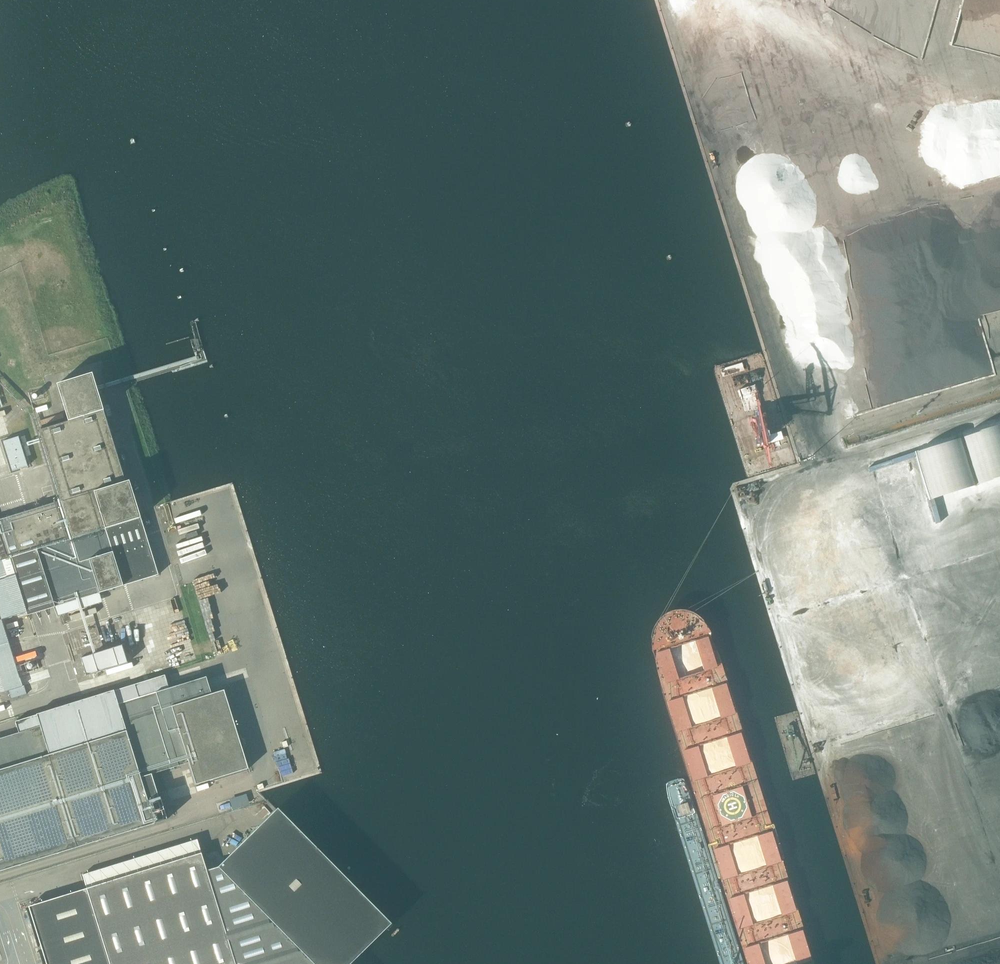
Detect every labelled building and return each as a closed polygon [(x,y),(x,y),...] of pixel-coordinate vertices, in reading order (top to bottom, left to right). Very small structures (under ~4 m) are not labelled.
[(113,552),(105,528),(141,517),(129,480),(126,481),(92,373),(57,384),(68,421),(39,430),(60,501),(0,520),(0,693),(9,690),(11,699),(26,694),(24,686),(39,681),(36,673),(19,678),(1,620),(27,612),(27,615),(54,607),(123,585),(113,552)] [(28,466),(18,436),(3,441),(12,471),(28,466)] [(33,472),(37,483),(49,479),(45,468),(33,472)] [(124,644),(82,655),(87,673),(129,662),(124,644)] [(248,768),(224,690),(211,694),(206,677),(110,706),(110,725),(162,709),(168,731),(174,729),(177,739),(171,741),(179,765),(189,762),(196,784),(248,768)] [(179,765),(171,741),(177,739),(174,729),(168,731),(162,709),(110,725),(90,732),(93,741),(109,736),(127,730),(148,800),(159,797),(151,774),(179,765)] [(42,732),(40,726),(0,738),(0,871),(77,847),(49,754),(44,739),(42,732)] [(156,823),(148,800),(127,730),(109,736),(138,828),(156,823)] [(49,754),(93,741),(90,732),(59,741),(57,735),(44,739),(49,754)] [(109,736),(93,741),(49,754),(77,847),(138,828),(109,736)] [(230,796),(232,807),(249,805),(248,794),(230,796)] [(207,870),(201,853),(87,888),(87,889),(110,963),(236,963),(207,870)] [(24,909),(41,963),(110,963),(87,888),(24,909)]
